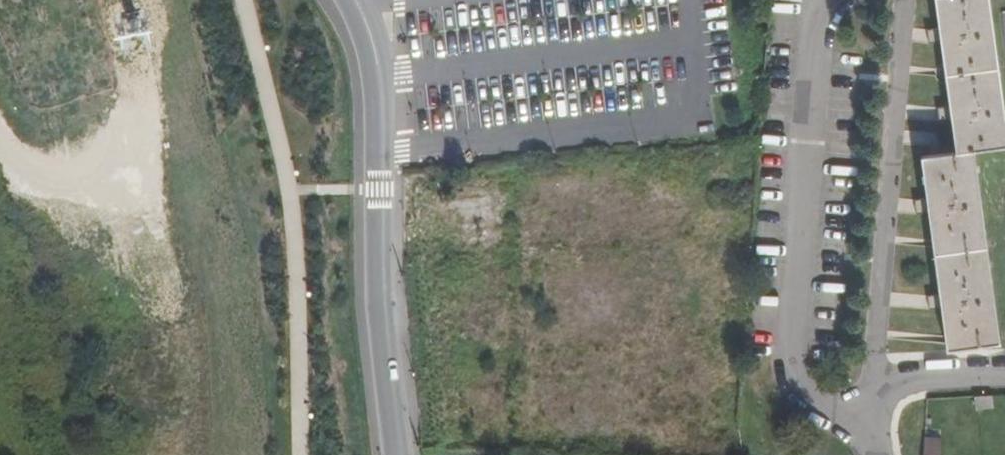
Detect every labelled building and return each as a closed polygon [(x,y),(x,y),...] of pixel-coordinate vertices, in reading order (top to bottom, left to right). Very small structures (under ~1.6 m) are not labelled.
[(930,305),(937,304),(943,346),(1000,339),(974,147),(1004,142),(1004,112),(990,0),(930,0),(934,26),(921,27),(923,43),(936,40),(939,67),(945,104),(935,105),(932,106),(933,114),(934,120),(936,120),(947,118),(948,130),(951,149),(928,153),(916,155),(918,171),(922,193),(912,194),(910,195),(911,207),(911,210),(924,209),(936,291),(922,293),(923,304),(924,306),(930,305)] [(960,395),(951,395),(951,405),(960,405),(960,395)] [(944,435),(925,435),(925,454),(944,454),(944,435)]
